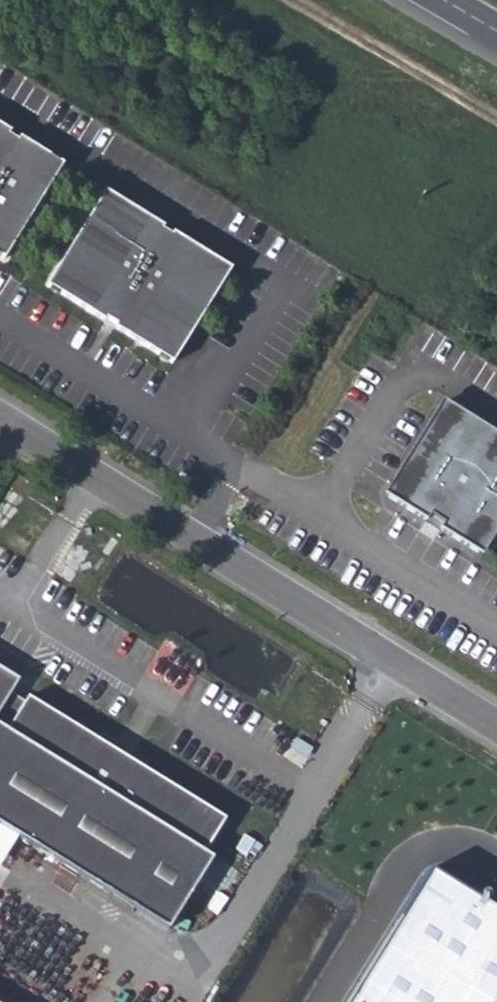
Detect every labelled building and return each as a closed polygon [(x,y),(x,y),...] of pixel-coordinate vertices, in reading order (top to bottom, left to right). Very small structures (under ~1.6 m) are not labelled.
[(3,259),(62,164),(19,137),(17,141),(7,135),(10,132),(0,126),(0,257),(3,259)] [(19,137),(10,132),(7,135),(17,141),(19,137)] [(104,191),(46,286),(104,322),(106,319),(116,324),(113,328),(172,364),(231,269),(173,233),(170,236),(161,230),(163,227),(104,191)] [(385,491),(387,498),(425,522),(429,516),(442,525),(439,530),(477,554),(484,553),(496,531),(496,435),(446,403),(439,405),(385,491)] [(169,928),(213,856),(204,850),(225,817),(143,767),(147,760),(101,732),(98,739),(27,696),(24,701),(10,692),(18,679),(0,668),(0,826),(169,928)] [(437,866),(353,1001),(496,1001),(496,904),(437,866)]
